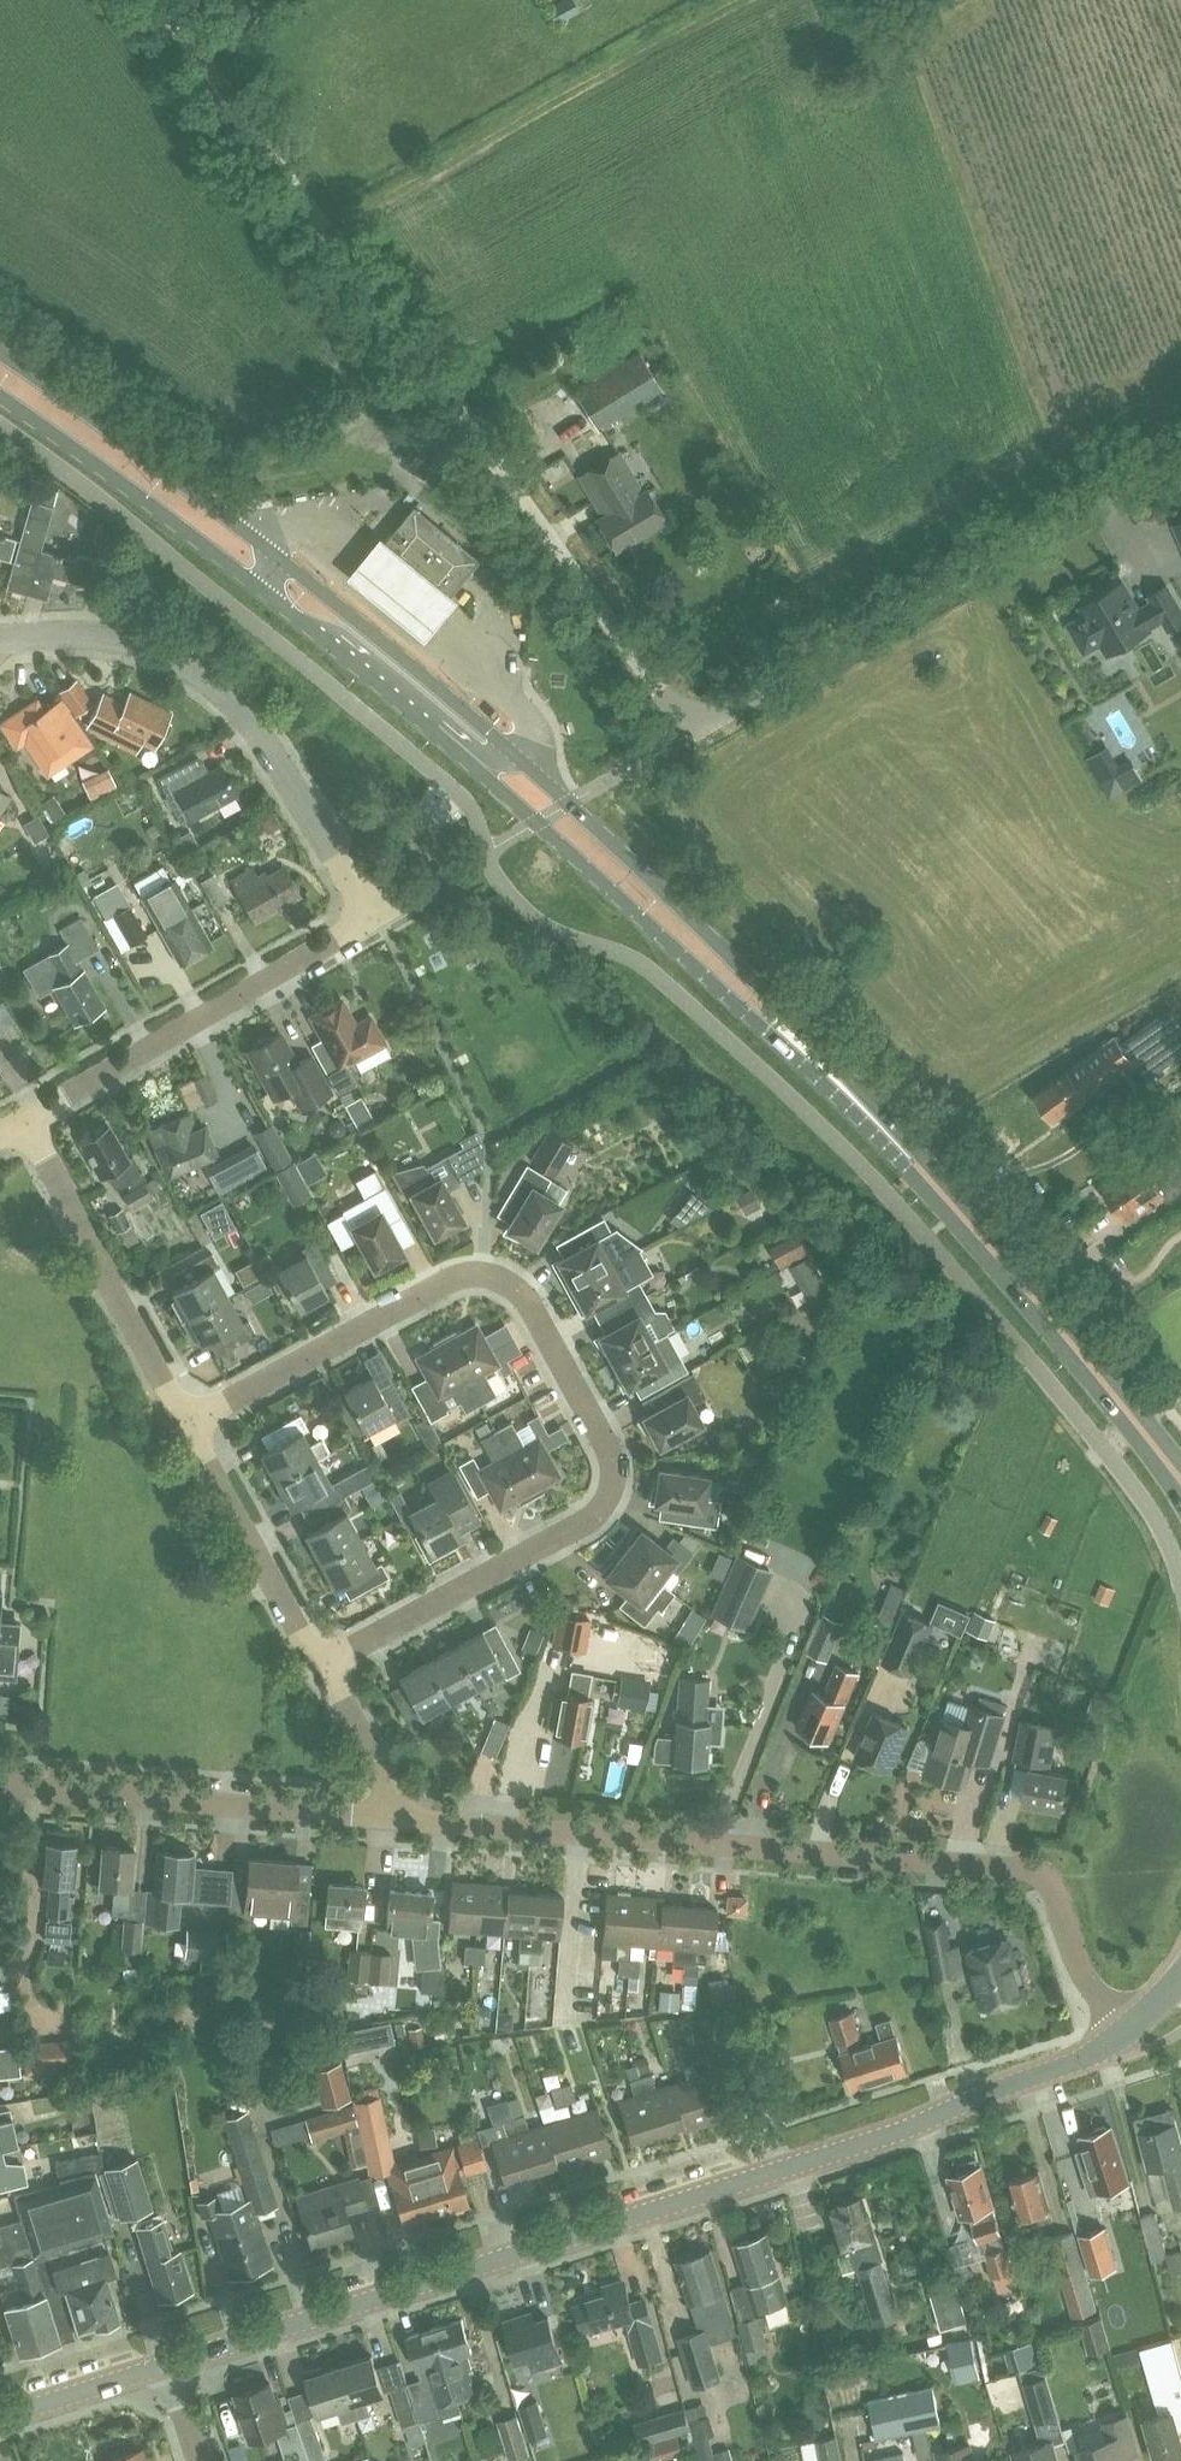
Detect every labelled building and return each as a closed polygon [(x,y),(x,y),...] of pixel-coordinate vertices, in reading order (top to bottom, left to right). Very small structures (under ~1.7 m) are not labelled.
[(600,432),(665,392),(639,350),(574,390),(600,432)] [(421,478),(439,455),(418,437),(399,460),(421,478)] [(643,490),(619,449),(576,475),(600,516),(596,518),(616,552),(668,521),(648,487),(643,490)] [(54,504),(58,489),(49,487),(50,482),(40,479),(35,499),(54,504)] [(77,553),(76,560),(41,550),(53,507),(31,501),(6,588),(28,594),(34,571),(54,576),(90,586),(98,559),(77,553)] [(385,543),(450,596),(469,571),(478,560),(414,508),(406,519),(385,543)] [(458,593),(380,529),(346,570),(424,634),(458,593)] [(10,560),(16,539),(0,534),(0,558),(10,560)] [(1180,621),(1180,609),(1167,585),(1150,595),(1154,601),(1140,610),(1123,582),(1091,601),(1096,610),(1075,622),(1092,650),(1102,644),(1107,653),(1149,629),(1147,626),(1160,618),(1167,630),(1180,621)] [(78,714),(94,704),(76,679),(61,690),(78,714)] [(171,713),(130,693),(124,705),(103,695),(88,725),(110,736),(138,750),(142,743),(154,748),(158,740),(166,741),(173,725),(168,720),(171,713)] [(92,745),(62,700),(38,716),(34,710),(32,709),(31,708),(30,708),(28,708),(26,708),(25,708),(24,709),(2,724),(18,747),(26,741),(48,775),(92,745)] [(1093,770),(1113,758),(1106,745),(1085,757),(1093,770)] [(205,775),(196,757),(157,778),(181,823),(237,794),(222,766),(205,775)] [(114,778),(101,785),(106,793),(119,787),(114,778)] [(10,798),(0,791),(0,813),(10,798)] [(54,821),(66,812),(54,794),(42,802),(54,821)] [(267,833),(281,825),(272,809),(258,816),(267,833)] [(35,842),(50,834),(39,815),(24,823),(35,842)] [(290,880),(283,867),(260,881),(253,869),(233,881),(256,920),(299,895),(297,891),(299,890),(292,879),(290,880)] [(155,891),(142,898),(160,928),(180,964),(212,945),(174,880),(155,891)] [(93,895),(105,917),(112,913),(128,904),(115,882),(93,895)] [(112,913),(129,943),(145,934),(128,904),(112,913)] [(87,926),(81,915),(59,927),(69,945),(25,969),(40,996),(55,988),(75,1024),(105,1007),(85,971),(83,971),(78,961),(101,948),(88,925),(87,926)] [(324,1038),(311,1045),(327,1072),(338,1093),(356,1083),(346,1065),(354,1060),(370,1051),(367,1047),(382,1039),(371,1018),(356,1026),(342,1001),(312,1017),(324,1038)] [(1036,1094),(1055,1121),(1089,1096),(1090,1097),(1091,1097),(1085,1089),(1096,1080),(1102,1087),(1119,1074),(1136,1062),(1134,1059),(1139,1055),(1151,1071),(1180,1049),(1180,1020),(1172,1008),(1164,1014),(1129,1040),(1135,1049),(1128,1053),(1115,1035),(1099,1047),(1069,1069),(1036,1094)] [(297,1064),(281,1034),(273,1039),(268,1038),(259,1043),(257,1048),(249,1052),(275,1098),(291,1089),(302,1109),(332,1093),(312,1056),(297,1064)] [(206,1105),(219,1100),(207,1073),(180,1085),(191,1109),(205,1103),(206,1105)] [(358,1128),(375,1119),(361,1095),(345,1104),(358,1128)] [(197,1130),(190,1114),(149,1132),(168,1175),(217,1154),(205,1127),(197,1130)] [(348,1115),(340,1120),(347,1133),(355,1128),(348,1115)] [(294,1163),(295,1162),(294,1160),(293,1160),(273,1121),(255,1131),(276,1170),(275,1170),(277,1174),(286,1169),(284,1165),(293,1161),(294,1163)] [(128,1158),(110,1127),(106,1129),(101,1129),(97,1131),(95,1135),(82,1143),(101,1177),(107,1173),(115,1188),(126,1182),(129,1187),(147,1177),(134,1155),(128,1158)] [(555,1176),(574,1144),(547,1129),(529,1161),(555,1176)] [(475,1171),(484,1167),(484,1145),(477,1130),(459,1139),(463,1146),(462,1147),(475,1171)] [(1151,1173),(1175,1157),(1165,1144),(1142,1160),(1141,1159),(1101,1187),(1114,1205),(1154,1177),(1151,1173)] [(407,1197),(412,1194),(435,1236),(450,1227),(452,1230),(467,1224),(448,1190),(461,1183),(446,1157),(423,1169),(420,1163),(393,1171),(407,1197)] [(1114,1205),(1127,1223),(1164,1197),(1167,1201),(1180,1191),(1180,1166),(1175,1157),(1151,1173),(1154,1177),(1114,1205)] [(221,1194),(239,1185),(225,1159),(207,1168),(221,1194)] [(309,1162),(313,1179),(330,1175),(326,1159),(309,1162)] [(313,1194),(295,1162),(294,1163),(293,1161),(284,1165),(286,1169),(277,1174),(293,1205),(313,1194)] [(537,1246),(561,1204),(559,1203),(567,1189),(528,1165),(512,1192),(525,1200),(505,1233),(520,1239),(521,1236),(537,1246)] [(132,1209),(154,1197),(151,1192),(162,1187),(155,1177),(124,1195),(132,1209)] [(385,1187),(343,1211),(348,1220),(352,1227),(359,1239),(361,1244),(375,1269),(391,1261),(392,1264),(407,1257),(401,1247),(389,1224),(401,1217),(386,1190),(385,1187)] [(701,1221),(714,1205),(703,1196),(690,1212),(701,1221)] [(756,1220),(773,1212),(767,1199),(749,1207),(756,1220)] [(127,1246),(139,1239),(130,1225),(131,1224),(122,1206),(109,1213),(119,1232),(127,1246)] [(568,1288),(572,1286),(611,1265),(625,1257),(642,1248),(617,1228),(611,1232),(604,1219),(577,1234),(584,1246),(554,1263),(568,1288)] [(800,1231),(785,1240),(795,1258),(810,1250),(800,1231)] [(306,1255),(278,1270),(279,1271),(290,1292),(300,1311),(330,1295),(325,1287),(319,1274),(330,1268),(316,1243),(303,1250),(306,1255)] [(182,1321),(229,1296),(215,1271),(221,1268),(213,1253),(173,1274),(180,1287),(174,1291),(178,1298),(171,1301),(182,1321)] [(793,1264),(803,1282),(823,1271),(813,1254),(793,1264)] [(625,1257),(611,1265),(572,1286),(568,1288),(582,1314),(612,1297),(619,1310),(646,1295),(633,1271),(625,1257)] [(652,1340),(667,1332),(671,1329),(663,1315),(659,1317),(646,1295),(619,1310),(626,1322),(596,1339),(605,1352),(608,1351),(614,1362),(653,1341),(652,1340)] [(229,1296),(182,1321),(193,1342),(200,1338),(204,1347),(211,1343),(217,1355),(221,1353),(227,1366),(240,1359),(233,1347),(257,1334),(250,1321),(244,1324),(229,1296)] [(444,1336),(481,1403),(496,1395),(484,1372),(498,1364),(504,1375),(512,1370),(507,1359),(521,1351),(514,1339),(491,1352),(477,1325),(458,1336),(455,1330),(444,1336)] [(653,1341),(614,1362),(621,1373),(617,1375),(624,1390),(654,1373),(661,1386),(688,1371),(676,1348),(667,1332),(652,1340),(653,1341)] [(773,1344),(766,1332),(760,1335),(759,1334),(739,1346),(747,1359),(758,1353),(755,1348),(763,1343),(766,1348),(773,1344)] [(466,1412),(481,1403),(444,1336),(433,1342),(436,1348),(418,1358),(427,1375),(411,1385),(430,1421),(448,1410),(440,1396),(453,1389),(466,1412)] [(661,1446),(703,1423),(692,1404),(706,1396),(694,1373),(667,1388),(674,1401),(640,1420),(649,1433),(652,1431),(661,1446)] [(411,1415),(390,1375),(377,1382),(373,1375),(344,1391),(345,1394),(335,1400),(356,1438),(365,1432),(376,1426),(379,1432),(411,1415)] [(277,1481),(317,1458),(330,1451),(323,1437),(310,1444),(303,1431),(308,1428),(301,1415),(263,1436),(269,1448),(262,1453),(277,1481)] [(535,1434),(545,1428),(538,1415),(528,1421),(535,1434)] [(496,1431),(534,1498),(545,1492),(541,1486),(560,1476),(539,1437),(524,1445),(512,1422),(496,1431)] [(523,1504),(534,1498),(496,1431),(481,1439),(494,1462),(480,1470),(473,1457),(460,1465),(478,1496),(490,1489),(501,1508),(520,1498),(523,1504)] [(318,1458),(277,1481),(292,1509),(300,1504),(307,1516),(345,1496),(337,1480),(331,1483),(318,1458)] [(370,1461),(358,1468),(366,1483),(379,1476),(370,1461)] [(705,1499),(708,1477),(661,1470),(658,1487),(655,1487),(651,1502),(689,1508),(686,1522),(717,1527),(721,1502),(705,1499)] [(461,1537),(458,1531),(480,1519),(455,1473),(430,1486),(436,1499),(413,1512),(403,1494),(392,1501),(402,1518),(412,1513),(421,1530),(415,1534),(431,1562),(457,1547),(454,1541),(461,1537)] [(321,1561),(362,1539),(347,1512),(353,1509),(345,1496),(307,1516),(314,1529),(306,1534),(321,1561)] [(1049,1533),(1057,1519),(1049,1514),(1041,1528),(1049,1533)] [(623,1554),(675,1593),(676,1592),(671,1588),(678,1579),(677,1573),(693,1552),(674,1537),(665,1549),(638,1527),(629,1541),(632,1543),(623,1554)] [(362,1539),(321,1561),(336,1589),(344,1585),(351,1598),(390,1577),(382,1562),(376,1566),(362,1539)] [(747,1631),(774,1570),(736,1553),(710,1614),(747,1631)] [(661,1611),(675,1593),(623,1554),(616,1564),(613,1561),(602,1573),(629,1594),(621,1606),(645,1625),(658,1608),(661,1611)] [(896,1612),(906,1587),(893,1582),(883,1607),(896,1612)] [(1115,1589),(1102,1584),(1096,1598),(1109,1604),(1115,1589)] [(914,1676),(936,1624),(902,1609),(880,1661),(914,1676)] [(591,1617),(558,1611),(552,1643),(585,1649),(591,1617)] [(967,1630),(989,1639),(997,1620),(975,1611),(974,1615),(967,1630)] [(828,1661),(845,1622),(825,1614),(809,1652),(828,1661)] [(15,1675),(19,1623),(0,1622),(0,1673),(15,1675)] [(521,1647),(534,1652),(541,1634),(529,1629),(521,1647)] [(456,1645),(477,1685),(503,1671),(507,1677),(520,1670),(499,1631),(487,1638),(483,1630),(456,1645)] [(450,1701),(477,1685),(456,1645),(428,1661),(450,1701)] [(584,1664),(612,1667),(614,1651),(586,1648),(584,1664)] [(423,1715),(450,1701),(428,1661),(399,1677),(403,1684),(391,1690),(412,1729),(426,1721),(423,1715)] [(829,1741),(858,1673),(837,1664),(824,1695),(813,1691),(797,1727),(829,1741)] [(584,1698),(589,1674),(572,1672),(568,1695),(561,1694),(554,1734),(584,1739),(591,1699),(584,1698)] [(612,1697),(618,1698),(616,1706),(644,1711),(649,1680),(622,1675),(620,1684),(615,1683),(612,1697)] [(655,1743),(654,1760),(706,1764),(707,1747),(721,1749),(722,1724),(705,1723),(708,1679),(680,1677),(677,1721),(675,1721),(673,1737),(658,1736),(655,1743)] [(1004,1714),(1007,1704),(981,1696),(978,1706),(971,1704),(965,1725),(943,1718),(935,1742),(923,1739),(919,1740),(909,1764),(911,1767),(926,1772),(926,1773),(963,1785),(974,1749),(992,1754),(1005,1715),(1004,1714)] [(889,1772),(908,1727),(875,1713),(856,1758),(889,1772)] [(496,1756),(509,1723),(495,1717),(481,1750),(496,1756)] [(1016,1766),(1030,1769),(1024,1802),(1061,1809),(1067,1776),(1044,1772),(1053,1724),(1025,1718),(1016,1766)] [(75,1884),(78,1844),(43,1841),(40,1880),(50,1881),(46,1915),(49,1915),(49,1919),(47,1919),(45,1939),(70,1942),(72,1921),(59,1920),(59,1916),(73,1918),(75,1900),(70,1900),(71,1883),(75,1884)] [(132,1887),(135,1848),(103,1845),(99,1884),(103,1884),(102,1889),(114,1890),(112,1914),(129,1915),(131,1888),(131,1887),(132,1887)] [(158,1850),(155,1889),(147,1889),(145,1923),(180,1926),(182,1895),(209,1897),(211,1869),(194,1868),(195,1853),(158,1850)] [(269,1914),(273,1859),(250,1857),(248,1879),(233,1878),(230,1911),(269,1914)] [(308,1923),(310,1887),(295,1886),(297,1861),(273,1859),(269,1914),(291,1916),(291,1922),(308,1923)] [(449,1929),(477,1931),(481,1884),(453,1881),(449,1929)] [(361,1928),(363,1913),(362,1913),(365,1886),(329,1883),(326,1910),(325,1925),(361,1928)] [(509,1886),(481,1884),(477,1931),(505,1933),(509,1891),(509,1886)] [(414,1969),(441,1965),(438,1938),(440,1917),(430,1917),(432,1893),(391,1889),(389,1915),(387,1932),(410,1934),(414,1969)] [(530,1963),(535,1894),(509,1891),(505,1933),(520,1935),(518,1962),(530,1963)] [(628,1975),(630,1957),(631,1944),(635,1895),(607,1893),(603,1941),(618,1942),(617,1956),(618,1957),(617,1974),(628,1975)] [(563,1896),(535,1894),(530,1963),(541,1964),(543,1937),(560,1938),(563,1896)] [(659,1946),(663,1903),(663,1898),(635,1895),(631,1944),(651,1945),(659,1946)] [(745,1914),(747,1898),(729,1896),(728,1913),(745,1914)] [(690,1906),(663,1903),(659,1946),(674,1947),(673,1963),(685,1964),(690,1906)] [(696,1965),(697,1949),(714,1950),(718,1908),(690,1906),(685,1964),(696,1965)] [(952,1946),(946,1918),(926,1922),(939,1981),(958,1977),(958,1974),(966,1972),(960,1944),(952,1946)] [(142,1951),(144,1920),(124,1919),(122,1950),(126,1950),(124,1964),(140,1965),(141,1951),(142,1951)] [(5,1928),(5,1932),(7,1946),(28,1944),(26,1926),(5,1928)] [(199,1972),(215,1970),(224,1969),(228,1932),(186,1927),(184,1956),(200,1957),(199,1972)] [(309,1944),(310,1929),(300,1928),(299,1944),(309,1944)] [(1015,1966),(1008,1939),(970,1950),(986,2007),(1024,1996),(1021,1986),(1028,1984),(1022,1964),(1015,1966)] [(474,1962),(476,1945),(465,1944),(464,1962),(474,1962)] [(476,1945),(474,1962),(485,1963),(486,1946),(476,1945)] [(368,1991),(371,1952),(350,1950),(347,1978),(348,1978),(347,1989),(368,1991)] [(389,1982),(392,1954),(371,1952),(368,1991),(387,1993),(388,1982),(389,1982)] [(630,1957),(628,1975),(639,1976),(640,1958),(630,1957)] [(696,1965),(685,1964),(683,1984),(697,1985),(698,1965),(696,1965)] [(12,1989),(9,1969),(0,1971),(0,1990),(12,1989)] [(169,2024),(185,2020),(181,2004),(165,2008),(169,2024)] [(513,2025),(514,2010),(500,2009),(499,2024),(513,2025)] [(862,2046),(860,2037),(862,2036),(854,2010),(830,2018),(838,2043),(839,2043),(853,2089),(909,2072),(892,2018),(877,2022),(882,2040),(862,2046)] [(397,2035),(405,2033),(402,2020),(394,2022),(397,2035)] [(390,2021),(344,2030),(349,2052),(394,2042),(390,2021)] [(420,2026),(407,2029),(410,2045),(423,2043),(420,2026)] [(25,2075),(73,2070),(70,2038),(23,2043),(25,2075)] [(698,2042),(689,2045),(694,2061),(703,2058),(698,2042)] [(689,2045),(678,2048),(683,2064),(694,2061),(689,2045)] [(21,2075),(18,2046),(0,2048),(0,2078),(21,2075)] [(351,2098),(343,2067),(339,2050),(321,2054),(324,2065),(309,2069),(316,2095),(319,2094),(322,2107),(351,2098)] [(658,2132),(641,2077),(637,2065),(626,2068),(630,2080),(635,2096),(619,2101),(631,2140),(658,2132)] [(699,2076),(713,2121),(739,2113),(725,2067),(708,2073),(699,2076)] [(305,2078),(287,2072),(281,2087),(299,2094),(305,2078)] [(684,2123),(672,2084),(657,2089),(652,2073),(641,2077),(658,2132),(684,2123)] [(699,2076),(672,2084),(684,2123),(686,2130),(713,2121),(699,2076)] [(557,2105),(576,2099),(571,2082),(551,2089),(557,2105)] [(80,2112),(93,2110),(89,2089),(76,2092),(80,2112)] [(359,2127),(367,2163),(370,2175),(397,2170),(381,2095),(354,2101),(359,2127)] [(508,2099),(513,2117),(525,2113),(519,2096),(508,2099)] [(531,2173),(513,2117),(508,2099),(507,2097),(486,2104),(493,2125),(503,2122),(508,2136),(491,2142),(504,2181),(531,2173)] [(359,2127),(352,2104),(301,2119),(271,2128),(275,2145),(310,2135),(312,2141),(348,2130),(349,2136),(356,2166),(367,2163),(359,2127)] [(21,2145),(12,2108),(0,2110),(0,2149),(21,2145)] [(571,2116),(586,2162),(612,2153),(598,2108),(571,2116)] [(1163,2167),(1174,2207),(1180,2205),(1180,2135),(1174,2108),(1136,2119),(1150,2171),(1163,2167)] [(216,2197),(199,2203),(202,2216),(210,2214),(230,2277),(271,2264),(255,2213),(279,2205),(248,2109),(222,2118),(249,2201),(220,2210),(216,2197)] [(557,2164),(545,2125),(530,2129),(525,2113),(513,2117),(531,2173),(557,2164)] [(111,2148),(105,2116),(66,2124),(69,2137),(86,2133),(90,2153),(111,2148)] [(559,2170),(586,2162),(571,2116),(545,2125),(557,2164),(559,2170)] [(1089,2148),(1080,2150),(1093,2194),(1132,2182),(1127,2164),(1115,2127),(1112,2128),(1106,2126),(1100,2127),(1099,2132),(1085,2136),(1089,2148)] [(420,2146),(437,2144),(435,2127),(418,2129),(420,2146)] [(466,2173),(487,2167),(478,2138),(457,2144),(466,2173)] [(27,2180),(23,2161),(25,2161),(21,2145),(0,2149),(0,2188),(3,2187),(3,2185),(27,2180)] [(437,2213),(468,2203),(451,2147),(419,2157),(421,2165),(422,2164),(437,2213)] [(96,2170),(104,2168),(104,2167),(101,2152),(56,2161),(57,2169),(59,2179),(60,2179),(60,2181),(96,2173),(96,2170)] [(104,2167),(104,2168),(105,2172),(119,2215),(120,2219),(154,2208),(137,2157),(104,2167)] [(404,2223),(437,2213),(422,2164),(421,2165),(389,2174),(404,2223)] [(992,2218),(989,2208),(996,2206),(983,2166),(952,2176),(965,2216),(974,2213),(977,2223),(975,2223),(981,2240),(972,2243),(970,2239),(953,2244),(959,2266),(977,2259),(979,2257),(987,2254),(993,2277),(1000,2275),(1002,2283),(1020,2278),(1017,2269),(1015,2270),(1007,2246),(1003,2235),(1006,2234),(1000,2215),(992,2218)] [(1055,2219),(1052,2208),(1053,2208),(1041,2170),(1011,2179),(1022,2217),(1038,2212),(1041,2223),(1055,2219)] [(113,2217),(119,2215),(105,2172),(100,2173),(113,2217)] [(56,2257),(80,2334),(81,2333),(81,2331),(82,2331),(99,2327),(100,2329),(118,2324),(117,2320),(121,2318),(108,2274),(117,2272),(110,2248),(109,2248),(106,2237),(114,2235),(96,2173),(60,2181),(61,2181),(22,2192),(30,2216),(25,2217),(36,2254),(39,2262),(43,2261),(56,2257)] [(312,2243),(351,2232),(345,2212),(366,2206),(357,2178),(298,2196),(312,2243)] [(860,2196),(856,2194),(846,2197),(845,2200),(842,2201),(843,2204),(832,2207),(844,2245),(853,2243),(878,2324),(900,2317),(874,2236),(876,2235),(864,2195),(860,2196)] [(1157,2212),(1141,2216),(1153,2261),(1166,2258),(1170,2274),(1180,2271),(1180,2249),(1167,2252),(1157,2212)] [(36,2254),(25,2217),(21,2219),(0,2225),(0,2265),(36,2254)] [(181,2248),(174,2250),(164,2217),(135,2226),(158,2301),(194,2290),(181,2248)] [(1081,2237),(1092,2274),(1117,2266),(1106,2229),(1081,2237)] [(790,2296),(782,2270),(769,2230),(736,2242),(749,2281),(750,2281),(756,2300),(765,2297),(767,2304),(790,2296)] [(1073,2316),(1097,2308),(1085,2265),(1075,2231),(1050,2239),(1060,2272),(1073,2316)] [(701,2328),(678,2336),(694,2387),(723,2377),(711,2342),(737,2333),(732,2316),(723,2290),(724,2290),(711,2250),(679,2261),(692,2301),(699,2299),(707,2321),(702,2323),(704,2327),(701,2328)] [(80,2334),(56,2257),(43,2261),(39,2262),(36,2254),(0,2265),(0,2290),(19,2352),(60,2339),(61,2342),(76,2337),(75,2335),(80,2334)] [(932,2280),(928,2282),(942,2329),(969,2321),(955,2274),(944,2277),(932,2280)] [(592,2300),(576,2305),(584,2332),(601,2326),(629,2318),(633,2328),(628,2330),(639,2365),(664,2357),(654,2325),(646,2299),(634,2302),(628,2282),(609,2288),(610,2293),(592,2299),(592,2300)] [(799,2311),(764,2320),(768,2337),(804,2328),(799,2311)] [(526,2314),(505,2320),(518,2363),(530,2359),(534,2372),(563,2362),(549,2317),(529,2323),(526,2314)] [(761,2315),(738,2322),(747,2350),(751,2366),(764,2362),(759,2346),(769,2344),(761,2315)] [(1089,2353),(1112,2347),(1103,2316),(1081,2323),(1089,2353)] [(463,2318),(436,2327),(459,2399),(481,2391),(468,2353),(474,2351),(463,2318)] [(422,2378),(409,2382),(421,2421),(439,2415),(440,2418),(463,2411),(459,2399),(436,2327),(409,2336),(420,2368),(419,2369),(422,2378)] [(1012,2348),(1009,2349),(1010,2351),(1016,2372),(1020,2371),(1041,2365),(1034,2341),(1012,2348)] [(373,2355),(342,2364),(360,2417),(373,2413),(368,2398),(385,2393),(373,2355)] [(324,2364),(307,2370),(308,2375),(320,2413),(338,2407),(343,2422),(360,2417),(342,2364),(326,2369),(324,2364)] [(1041,2365),(1020,2371),(1024,2382),(1036,2422),(1036,2423),(1060,2416),(1059,2415),(1047,2375),(1045,2364),(1041,2365)] [(237,2394),(252,2440),(278,2431),(287,2460),(285,2460),(310,2460),(298,2423),(289,2426),(284,2410),(280,2411),(271,2383),(237,2394)] [(407,2385),(392,2390),(404,2426),(406,2425),(410,2439),(425,2434),(420,2420),(418,2421),(407,2385)] [(934,2385),(871,2399),(879,2436),(911,2429),(928,2426),(942,2423),(934,2385)] [(1180,2458),(1180,2429),(1172,2398),(1160,2402),(1163,2412),(1147,2417),(1160,2460),(1170,2460),(1180,2458)] [(539,2399),(519,2405),(530,2439),(550,2433),(539,2399)] [(807,2401),(798,2415),(820,2431),(830,2417),(807,2401)] [(689,2430),(692,2429),(686,2408),(686,2406),(634,2421),(641,2444),(651,2441),(664,2437),(689,2430)] [(498,2420),(511,2460),(532,2454),(519,2414),(498,2420)] [(298,2421),(312,2460),(329,2460),(313,2416),(298,2421)] [(1120,2449),(1138,2443),(1130,2416),(1107,2423),(1112,2438),(1081,2447),(1085,2460),(1123,2460),(1120,2449)] [(691,2439),(696,2460),(734,2460),(730,2446),(714,2451),(710,2435),(691,2439)] [(838,2435),(814,2440),(803,2442),(807,2460),(843,2460),(838,2435)] [(664,2437),(651,2441),(656,2458),(669,2454),(664,2437)] [(1015,2451),(1017,2460),(1058,2460),(1053,2443),(1052,2440),(1042,2443),(1015,2451)] [(938,2450),(940,2460),(973,2460),(970,2444),(938,2450)] [(142,2448),(103,2460),(146,2460),(142,2448)] [(904,2450),(873,2458),(873,2460),(907,2460),(904,2450)] [(633,2454),(635,2460),(649,2460),(647,2452),(633,2454)]
